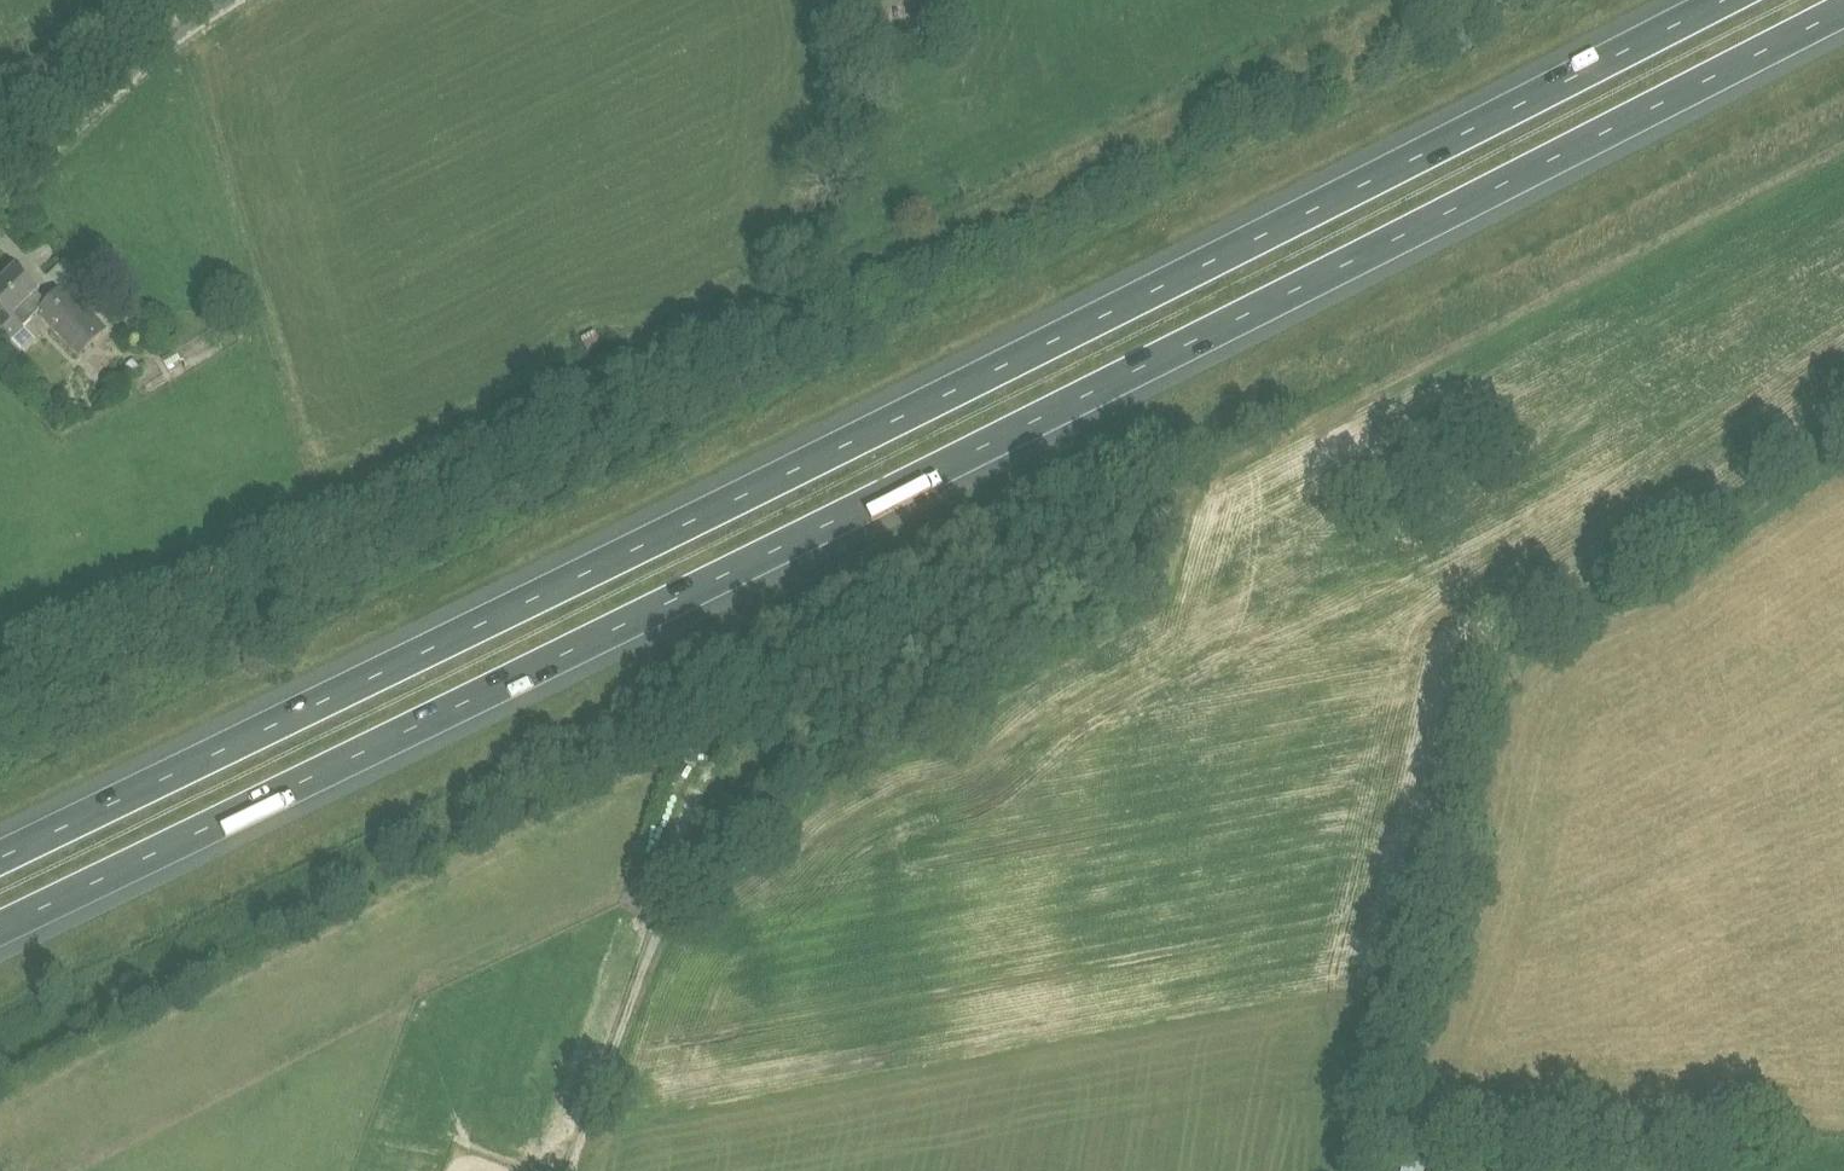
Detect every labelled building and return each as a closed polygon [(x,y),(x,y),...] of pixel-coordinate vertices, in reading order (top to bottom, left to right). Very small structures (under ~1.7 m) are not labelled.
[(46,303),(16,272),(0,287),(0,311),(4,315),(0,318),(0,328),(14,342),(26,331),(23,328),(37,314),(77,357),(105,330),(64,287),(46,303)] [(132,362),(125,368),(132,375),(138,369),(132,362)] [(1425,1163),(1405,1158),(1401,1170),(1423,1170),(1425,1163)]
